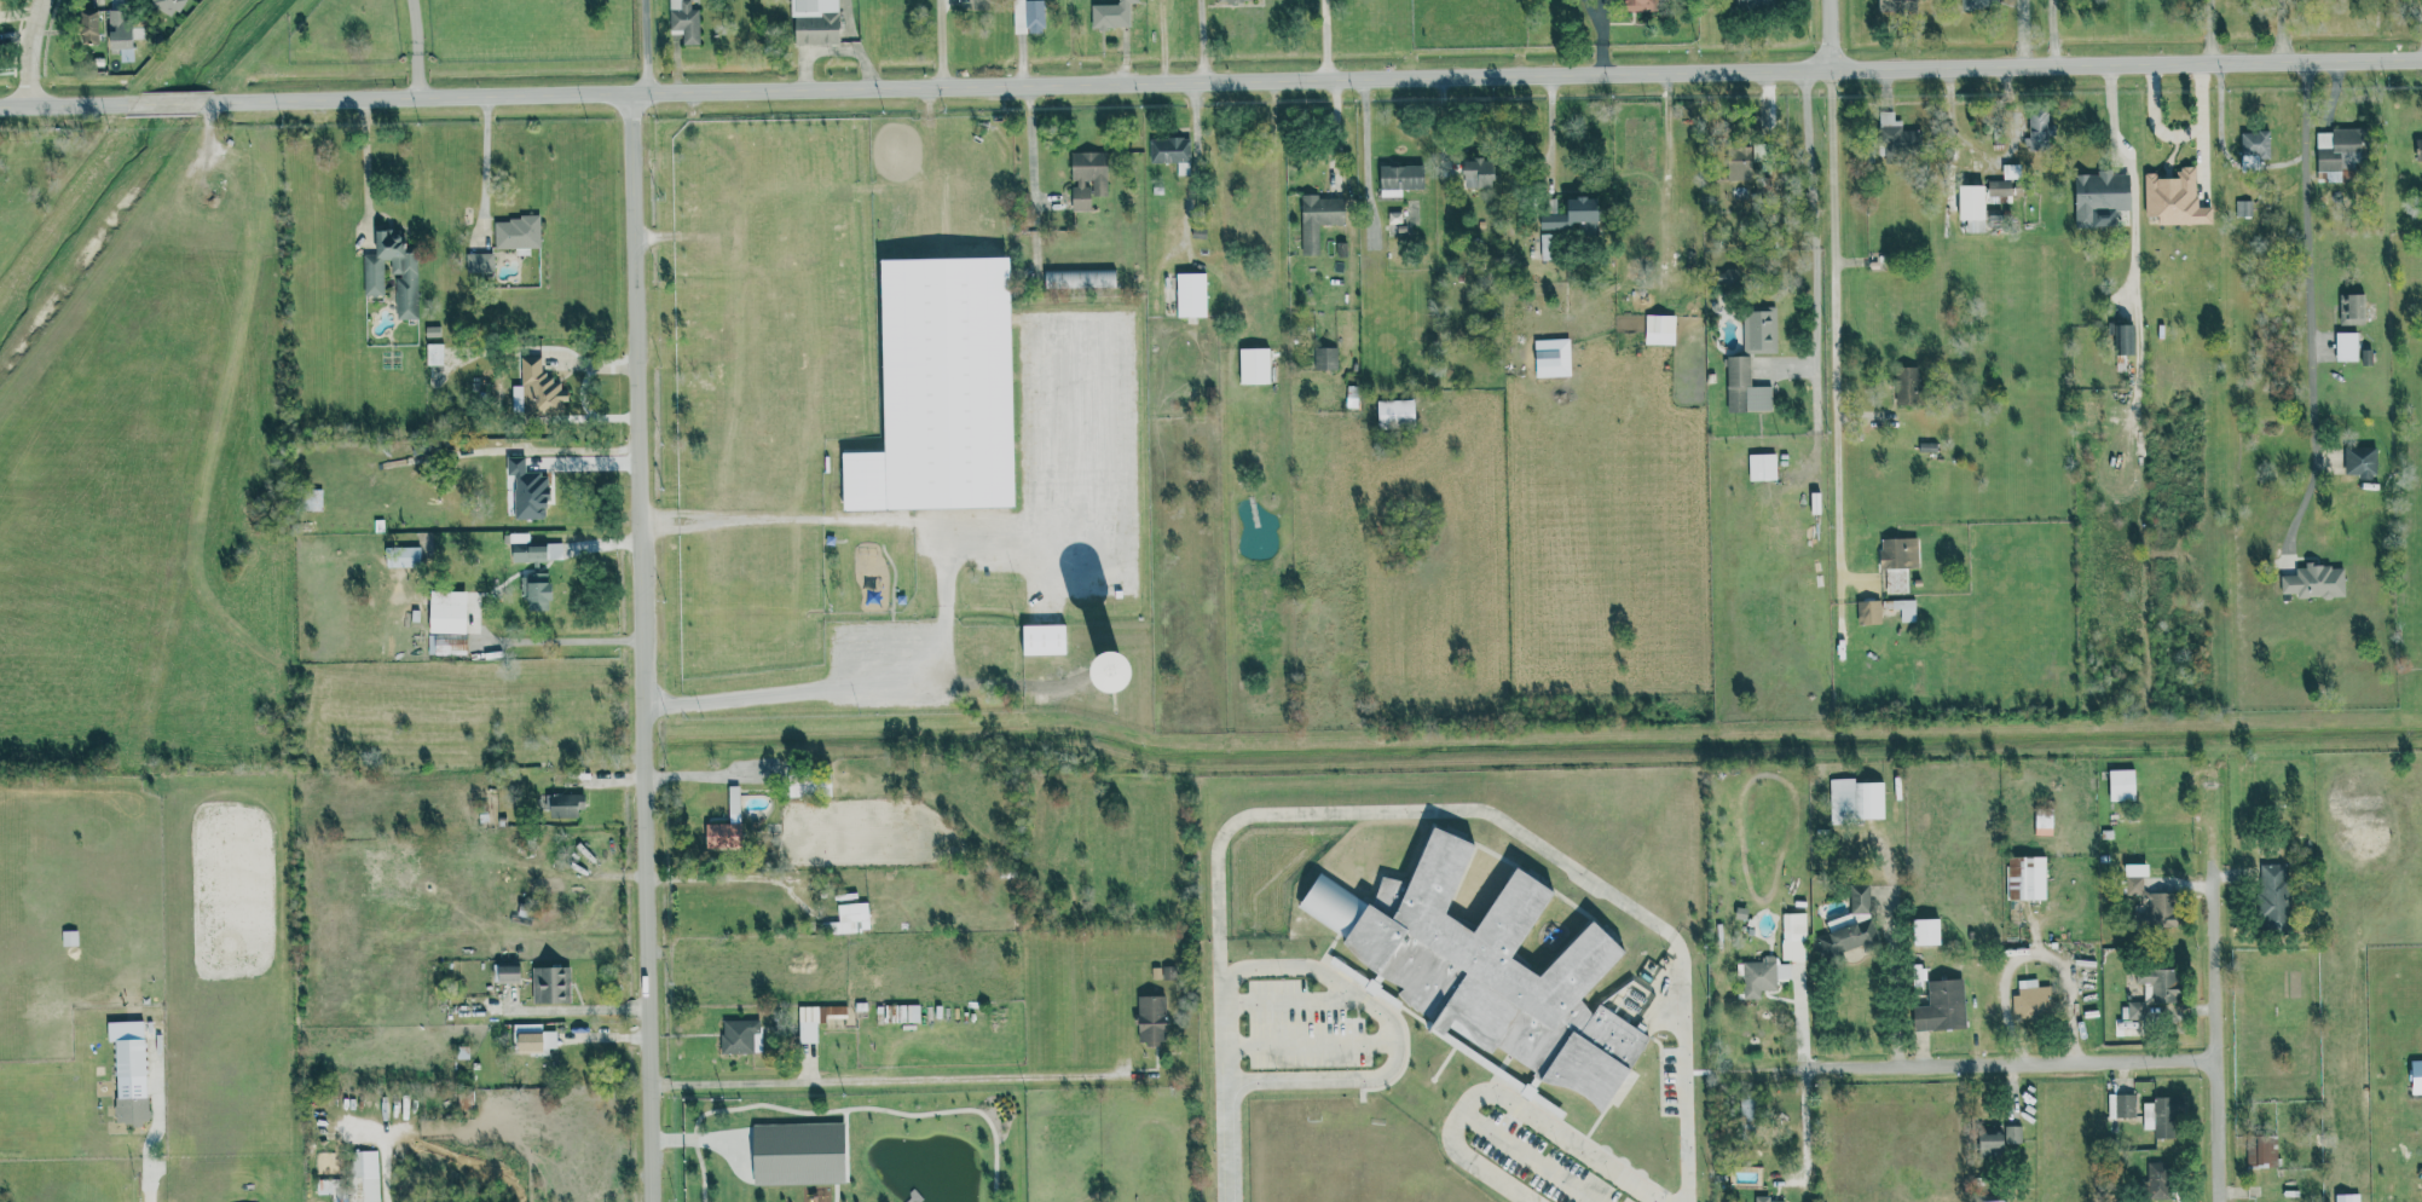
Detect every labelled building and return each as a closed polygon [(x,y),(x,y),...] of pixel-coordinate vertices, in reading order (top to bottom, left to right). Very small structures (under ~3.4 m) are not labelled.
[(184,0),(149,0),(147,4),(173,19),(184,0)] [(690,9),(690,0),(668,0),(668,30),(682,29),(682,45),(699,44),(698,9),(690,9)] [(838,44),(837,0),(791,0),(791,44),(838,44)] [(1042,0),(1012,0),(1013,34),(1043,33),(1042,0)] [(1091,28),(1129,28),(1129,3),(1137,3),(1137,0),(1119,0),(1119,5),(1090,5),(1091,28)] [(1658,10),(1657,0),(1622,0),(1622,11),(1658,10)] [(1730,10),(1772,10),(1772,0),(1730,0),(1730,10)] [(1877,12),(1917,13),(1917,0),(1877,0),(1877,12)] [(108,49),(129,49),(128,9),(107,9),(108,49)] [(96,10),(77,10),(78,44),(97,44),(96,10)] [(2048,110),(2028,110),(2027,148),(2047,149),(2048,110)] [(1894,120),(1894,111),(1879,112),(1880,153),(1885,153),(1884,143),(1903,142),(1902,120),(1894,120)] [(2316,131),(2317,170),(2362,168),(2360,129),(2316,131)] [(2270,159),(2269,132),(2241,132),(2242,171),(2259,171),(2258,159),(2270,159)] [(1149,138),(1150,163),(1190,162),(1190,138),(1149,138)] [(1089,211),(1089,182),(1091,182),(1091,197),(1106,197),(1105,152),(1071,153),(1072,187),(1071,187),(1071,211),(1089,211)] [(1493,188),(1492,159),(1462,160),(1462,188),(1493,188)] [(1402,189),(1422,190),(1423,166),(1380,166),(1379,197),(1402,198),(1402,189)] [(2212,224),(2212,207),(2196,207),(2196,166),(2179,167),(2180,178),(2155,179),(2155,173),(2145,173),(2146,216),(2158,216),(2158,225),(2212,224)] [(2130,210),(2129,173),(2075,174),(2076,228),(2115,227),(2114,210),(2130,210)] [(2011,195),(2011,180),(1988,181),(1988,196),(2011,195)] [(1966,232),(1984,232),(1983,186),(1958,186),(1958,220),(1966,220),(1966,232)] [(1302,255),(1319,255),(1318,226),(1343,225),(1342,196),(1301,197),(1302,255)] [(1596,197),(1547,199),(1547,212),(1539,212),(1540,233),(1597,231),(1596,197)] [(2252,201),(2236,201),(2236,216),(2252,216),(2252,201)] [(539,218),(493,219),(494,249),(539,248),(539,218)] [(417,319),(416,253),(400,253),(400,232),(375,232),(375,254),(363,255),(363,295),(382,295),(382,261),(390,261),(390,275),(395,275),(395,320),(417,319)] [(1540,234),(1541,260),(1555,260),(1554,234),(1540,234)] [(492,253),(465,254),(465,272),(492,272),(492,253)] [(1007,258),(877,260),(881,453),(840,454),(841,512),(1012,508),(1007,258)] [(1044,272),(1044,289),(1115,288),(1115,270),(1044,272)] [(1205,274),(1175,274),(1176,318),(1206,317),(1205,274)] [(2340,325),(2364,324),(2364,294),(2346,295),(2347,310),(2340,310),(2340,325)] [(1776,308),(1742,309),(1743,353),(1777,352),(1776,308)] [(1674,345),(1675,316),(1645,315),(1644,344),(1674,345)] [(2133,324),(2118,325),(2118,355),(2134,355),(2133,324)] [(2357,361),(2357,332),(2336,332),(2336,361),(2357,361)] [(1534,339),(1535,378),(1569,377),(1568,339),(1534,339)] [(442,344),(425,344),(426,366),(443,365),(442,344)] [(1239,349),(1239,385),(1270,384),(1269,348),(1239,349)] [(1314,370),(1337,370),(1337,348),(1314,348),(1314,370)] [(1748,356),(1726,356),(1727,412),(1749,412),(1748,356)] [(562,418),(561,402),(567,402),(567,391),(560,391),(560,380),(542,381),(541,357),(519,358),(520,386),(511,386),(512,416),(521,415),(521,419),(562,418)] [(1895,405),(1918,405),(1919,367),(1896,367),(1895,405)] [(1376,401),(1377,428),(1414,427),(1413,400),(1376,401)] [(2377,448),(2345,447),(2344,476),(2377,477),(2377,448)] [(1749,481),(1776,480),(1776,454),(1748,455),(1749,481)] [(546,519),(545,473),(523,473),(523,457),(508,457),(510,520),(546,519)] [(321,511),(321,490),(303,490),(304,511),(321,511)] [(1907,592),(1907,568),(1918,568),(1917,537),(1879,539),(1881,570),(1885,569),(1886,593),(1907,592)] [(544,546),(511,546),(511,562),(545,562),(544,546)] [(419,547),(384,548),(384,568),(419,568),(419,547)] [(2281,575),(2281,594),(2296,593),(2296,598),(2345,597),(2344,565),(2296,567),(2296,575),(2281,575)] [(524,612),(549,612),(548,574),(523,574),(524,612)] [(427,634),(464,635),(466,592),(428,591),(427,634)] [(1901,622),(1915,621),(1914,600),(1892,601),(1892,609),(1901,609),(1901,622)] [(1856,601),(1857,625),(1881,624),(1880,601),(1856,601)] [(1064,626),(1021,626),(1021,656),(1065,655),(1064,626)] [(433,656),(466,654),(465,636),(433,637),(433,656)] [(2134,769),(2108,770),(2109,801),(2135,800),(2134,769)] [(1883,782),(1855,783),(1855,778),(1830,779),(1831,821),(1884,820),(1883,782)] [(704,823),(704,849),(739,849),(739,786),(728,786),(727,823),(704,823)] [(581,817),(581,793),(548,794),(549,817),(581,817)] [(2035,835),(2052,835),(2053,808),(2035,808),(2035,835)] [(1297,908),(1320,873),(1370,907),(1382,878),(1409,884),(1435,831),(1474,849),(1445,915),(1473,934),(1518,872),(1554,895),(1511,960),(1539,978),(1592,924),(1624,955),(1583,1002),(1591,1016),(1600,1005),(1649,1040),(1601,1116),(1589,1102),(1566,1090),(1541,1082),(1533,1077),(1536,1073),(1497,1046),(1491,1056),(1394,996),(1403,988),(1377,977),(1357,961),(1342,946),(1346,940),(1297,908)] [(2007,900),(2046,899),(2045,857),(2006,857),(2007,900)] [(2174,926),(2173,890),(2156,890),(2144,891),(2143,876),(2148,876),(2148,863),(2125,864),(2126,900),(2140,899),(2141,927),(2174,926)] [(2259,864),(2258,928),(2287,929),(2288,865),(2259,864)] [(1869,885),(1851,885),(1851,914),(1869,914),(1869,885)] [(821,934),(869,932),(867,902),(837,904),(838,922),(821,922),(821,934)] [(1781,914),(1782,941),(1806,941),(1805,913),(1781,914)] [(1880,943),(1873,918),(1818,935),(1826,960),(1880,943)] [(1913,945),(1940,945),(1939,919),(1912,919),(1913,945)] [(1760,999),(1760,991),(1776,990),(1776,956),(1762,956),(1762,962),(1737,962),(1738,999),(1760,999)] [(518,965),(496,965),(497,984),(518,983),(518,965)] [(1789,965),(1777,966),(1777,979),(1790,978),(1789,965)] [(569,966),(531,967),(532,1002),(570,1002),(569,966)] [(2177,970),(2136,969),(2136,984),(2145,984),(2145,1006),(2124,1006),(2124,1018),(2146,1019),(2147,1006),(2176,1007),(2177,970)] [(1913,1031),(1965,1029),(1963,979),(1928,980),(1929,1006),(1912,1006),(1913,1031)] [(2018,995),(2012,996),(2013,1015),(2034,1014),(2034,1007),(2049,1007),(2048,986),(2037,987),(2037,979),(2018,980),(2018,995)] [(1137,996),(1137,1044),(1165,1044),(1164,995),(1137,996)] [(846,1005),(797,1006),(798,1043),(817,1043),(817,1020),(846,1020),(846,1005)] [(751,1054),(752,1033),(759,1033),(759,1020),(721,1019),(720,1053),(751,1054)] [(106,1021),(106,1041),(112,1041),(115,1124),(146,1123),(143,1020),(106,1021)] [(556,1030),(542,1031),(541,1023),(514,1023),(514,1053),(556,1053),(556,1030)] [(2411,1061),(2412,1094),(2421,1094),(2421,1061),(2411,1061)] [(2108,1118),(2136,1118),(2135,1094),(2108,1095),(2108,1118)] [(2154,1138),(2175,1139),(2176,1112),(2152,1111),(2153,1104),(2150,1103),(2149,1109),(2144,1109),(2143,1129),(2155,1129),(2154,1138)] [(842,1123),(751,1124),(752,1185),(843,1184),(842,1123)] [(2021,1125),(2004,1126),(2005,1144),(2022,1144),(2021,1125)] [(2247,1168),(2268,1167),(2268,1154),(2273,1154),(2272,1137),(2246,1138),(2247,1168)] [(379,1151),(350,1151),(351,1201),(379,1201),(379,1151)] [(2169,1199),(2169,1163),(2147,1164),(2148,1181),(2136,1181),(2136,1199),(2169,1199)]
